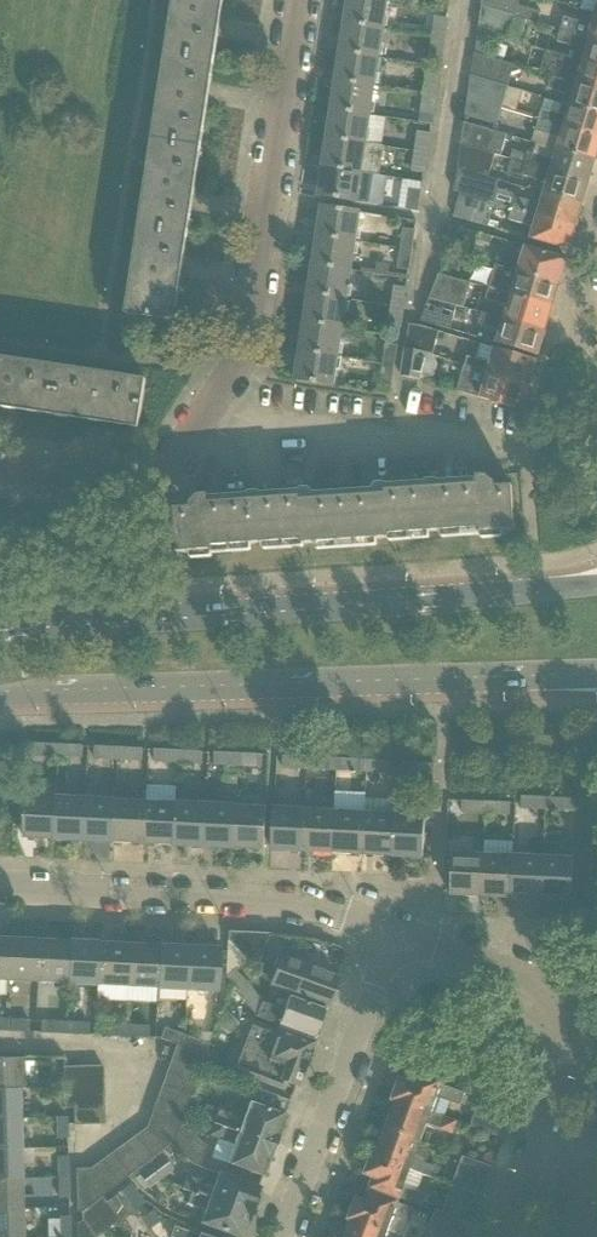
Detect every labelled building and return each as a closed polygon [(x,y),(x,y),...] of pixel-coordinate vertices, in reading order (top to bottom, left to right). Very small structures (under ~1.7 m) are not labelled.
[(166,55),(214,62),(221,17),(223,0),(174,0),(171,24),(166,55)] [(345,24),(382,29),(386,1),(382,0),(348,0),(345,24)] [(482,6),(516,17),(538,24),(541,12),(519,6),(521,0),(483,0),(482,6)] [(581,9),(595,14),(596,14),(596,0),(583,0),(581,9)] [(482,6),(479,31),(490,34),(509,40),(516,17),(482,6)] [(561,30),(596,40),(596,14),(595,14),(592,25),(565,17),(561,30)] [(435,17),(433,37),(445,39),(445,36),(448,19),(435,17)] [(345,24),(340,52),(377,58),(382,29),(345,24)] [(557,42),(573,47),(570,57),(596,65),(596,40),(561,30),(557,42)] [(490,34),(479,31),(475,53),(486,56),(490,34)] [(445,39),(433,37),(430,56),(442,58),(445,39)] [(541,73),(551,76),(596,89),(596,65),(570,57),(548,51),(541,73)] [(340,52),(336,81),(373,87),(377,58),(340,52)] [(475,53),(472,76),(509,87),(515,64),(486,56),(475,53)] [(166,55),(153,141),(201,148),(207,107),(214,62),(166,55)] [(427,74),(424,94),(436,96),(439,76),(427,74)] [(472,76),(468,98),(502,108),(509,87),(472,76)] [(547,90),(565,95),(563,103),(596,113),(596,89),(551,76),(548,87),(547,90)] [(336,81),(332,110),(368,115),(373,87),(336,81)] [(522,91),(509,87),(502,108),(516,112),(522,91)] [(436,96),(424,94),(421,114),(433,116),(436,96)] [(502,108),(468,98),(466,116),(497,125),(502,108)] [(538,120),(596,137),(596,113),(563,103),(546,99),(543,108),(542,108),(538,120)] [(332,110),(327,138),(364,144),(375,146),(382,147),(386,118),(368,115),(332,110)] [(536,130),(561,138),(557,150),(596,161),(596,157),(596,137),(538,120),(536,130)] [(465,122),(461,144),(495,154),(501,155),(507,135),(465,122)] [(419,131),(415,152),(427,154),(431,133),(419,131)] [(327,138),(323,167),(360,172),(371,174),(378,175),(382,147),(375,146),(364,144),(327,138)] [(153,141),(140,227),(188,234),(194,192),(201,148),(153,141)] [(495,154),(461,144),(458,169),(488,178),(495,154)] [(526,163),(590,182),(596,161),(557,150),(554,160),(529,152),(526,163)] [(427,154),(415,152),(412,171),(424,173),(427,154)] [(508,172),(507,176),(523,181),(525,176),(548,183),(545,192),(583,204),(590,182),(526,163),(512,159),(508,172)] [(323,167),(318,196),(342,199),(355,201),(367,203),(383,205),(387,177),(371,175),(371,174),(360,172),(323,167)] [(458,169),(454,192),(461,194),(461,192),(490,201),(490,202),(493,203),(497,188),(499,181),(498,180),(498,181),(488,178),(458,169)] [(513,208),(516,197),(517,194),(497,188),(493,203),(513,208)] [(407,209),(419,211),(422,191),(410,189),(407,209)] [(461,194),(455,215),(483,224),(490,202),(490,201),(461,192),(461,194)] [(516,197),(513,208),(577,226),(583,204),(545,192),(542,204),(516,197)] [(322,206),(318,235),(355,240),(357,229),(359,211),(346,209),(322,206)] [(509,219),(535,227),(532,238),(570,249),(577,226),(513,208),(509,219)] [(449,225),(446,249),(460,250),(461,250),(467,230),(465,229),(449,225)] [(188,234),(140,227),(127,313),(175,321),(182,278),(188,234)] [(404,228),(401,248),(413,250),(416,230),(404,228)] [(461,250),(460,254),(472,257),(479,233),(467,230),(461,250)] [(318,235),(313,264),(350,269),(355,240),(318,235)] [(499,253),(495,264),(518,271),(560,283),(567,258),(526,246),(522,260),(499,253)] [(413,250),(401,248),(398,268),(410,270),(413,250)] [(313,264),(309,292),(346,298),(350,269),(313,264)] [(495,264),(489,288),(553,307),(560,283),(518,271),(495,264)] [(439,275),(431,297),(465,307),(472,284),(439,275)] [(395,286),(392,305),(405,306),(407,287),(395,286)] [(486,295),(485,300),(508,306),(504,319),(546,331),(553,307),(489,288),(486,295)] [(309,292),(305,321),(342,327),(346,298),(309,292)] [(431,297),(421,321),(451,330),(458,305),(431,297)] [(405,306),(392,305),(389,325),(402,327),(405,306)] [(482,312),(479,324),(501,330),(497,343),(538,355),(546,331),(504,319),(482,312)] [(305,321),(300,350),(337,355),(341,327),(305,321)] [(409,324),(406,349),(425,353),(433,355),(439,331),(422,326),(409,324)] [(386,343),(383,363),(396,364),(399,345),(386,343)] [(468,358),(465,367),(529,386),(537,360),(514,354),(496,348),(491,365),(475,360),(468,358)] [(406,349),(402,376),(421,380),(425,353),(406,349)] [(337,355),(300,350),(296,379),(333,385),(337,355)] [(4,406),(21,409),(51,414),(59,366),(15,359),(10,358),(0,356),(0,406),(4,406)] [(396,364),(383,363),(380,383),(393,385),(396,364)] [(59,366),(51,414),(99,421),(117,424),(139,428),(146,380),(59,366)] [(529,386),(465,367),(458,392),(493,403),(499,405),(500,404),(522,411),(529,386)] [(175,509),(175,514),(178,553),(213,551),(213,547),(303,541),(303,545),(391,539),(391,535),(480,529),(481,532),(515,530),(512,486),(496,487),(496,483),(488,476),(477,477),(478,485),(387,492),(387,495),(302,501),(301,497),(209,503),(209,495),(199,496),(191,505),(192,508),(175,509)] [(35,756),(59,757),(59,745),(35,744),(35,756)] [(59,745),(59,757),(83,758),(83,746),(59,745)] [(95,759),(118,760),(119,748),(95,747),(95,759)] [(119,748),(118,760),(143,761),(143,749),(119,748)] [(155,761),(178,763),(179,751),(155,750),(155,761)] [(179,751),(178,763),(202,764),(203,752),(179,751)] [(215,765),(238,766),(239,754),(215,753),(215,765)] [(239,754),(238,766),(262,767),(263,755),(239,754)] [(283,768),(307,769),(308,758),(284,756),(283,768)] [(308,758),(307,769),(331,770),(331,759),(308,758)] [(343,771),(367,772),(368,761),(344,759),(343,771)] [(368,761),(367,772),(391,773),(391,762),(368,761)] [(419,796),(433,796),(435,764),(403,762),(402,774),(420,775),(419,796)] [(223,776),(221,804),(235,805),(237,776),(223,776)] [(335,812),(333,854),(363,855),(365,814),(366,794),(336,793),(335,812)] [(24,838),(55,840),(57,798),(26,797),(24,838)] [(521,809),(546,810),(546,798),(522,797),(521,809)] [(55,840),(84,841),(86,800),(57,798),(55,840)] [(546,798),(546,810),(582,811),(583,800),(546,798)] [(84,841),(114,843),(116,801),(86,800),(84,841)] [(114,843),(144,844),(146,803),(116,801),(114,843)] [(462,813),(485,814),(486,803),(462,801),(462,813)] [(144,844),(174,846),(176,804),(146,803),(144,844)] [(486,803),(485,814),(509,815),(510,804),(486,803)] [(174,846),(204,847),(206,806),(176,804),(174,846)] [(204,847),(234,849),(236,807),(206,806),(204,847)] [(236,807),(234,849),(265,850),(267,809),(236,807)] [(272,851),(303,852),(305,811),(275,809),(272,851)] [(303,852),(333,854),(335,812),(305,811),(303,852)] [(363,855),(393,857),(395,815),(365,814),(363,855)] [(395,815),(393,857),(424,858),(426,817),(395,815)] [(543,858),(541,899),(559,900),(559,909),(591,911),(594,850),(565,849),(565,844),(544,843),(544,858),(543,858)] [(450,895),(481,897),(483,855),(452,854),(450,895)] [(481,897),(511,898),(513,857),(483,855),(481,897)] [(511,898),(541,899),(543,858),(513,857),(511,898)] [(270,933),(228,931),(227,940),(257,968),(270,933)] [(7,981),(9,939),(0,939),(0,980),(7,981)] [(7,981),(37,982),(39,941),(9,939),(7,981)] [(37,982),(67,984),(69,942),(39,941),(37,982)] [(67,984),(97,985),(99,944),(69,942),(67,984)] [(97,985),(96,1001),(126,1002),(127,987),(129,945),(99,944),(97,985)] [(127,987),(157,988),(159,947),(129,945),(127,987)] [(157,988),(187,990),(189,948),(159,947),(157,988)] [(189,948),(187,990),(217,992),(220,950),(189,948)] [(278,988),(292,993),(327,1005),(336,977),(278,957),(270,980),(278,988)] [(255,1016),(315,1038),(325,1009),(289,996),(284,1010),(262,1001),(251,986),(235,970),(227,977),(242,996),(255,1016)] [(222,1016),(216,1022),(229,1034),(234,1028),(222,1016)] [(5,1019),(4,1031),(29,1032),(29,1021),(5,1019)] [(40,1033),(64,1034),(65,1022),(41,1021),(40,1033)] [(65,1022),(64,1034),(88,1035),(89,1024),(65,1022)] [(101,1036),(125,1037),(125,1026),(101,1024),(101,1036)] [(276,1029),(274,1033),(250,1024),(234,1070),(283,1087),(285,1081),(297,1086),(313,1042),(276,1029)] [(125,1026),(125,1037),(148,1039),(149,1027),(125,1026)] [(160,1039),(177,1045),(183,1047),(186,1036),(164,1028),(160,1039)] [(205,1056),(209,1045),(186,1036),(183,1047),(205,1056)] [(183,1047),(177,1045),(171,1059),(200,1069),(205,1056),(183,1047)] [(25,1058),(0,1059),(0,1089),(19,1089),(26,1089),(25,1058)] [(171,1059),(166,1073),(195,1083),(200,1069),(171,1059)] [(103,1081),(102,1066),(72,1067),(72,1082),(103,1081)] [(73,1087),(72,1082),(72,1067),(62,1068),(63,1087),(73,1087)] [(166,1073),(161,1087),(190,1097),(195,1083),(166,1073)] [(399,1080),(392,1098),(397,1100),(429,1112),(435,1096),(445,1100),(458,1104),(463,1093),(411,1075),(408,1084),(399,1080)] [(482,1099),(485,1091),(487,1085),(468,1078),(463,1092),(479,1098),(482,1099)] [(103,1095),(103,1081),(72,1082),(73,1087),(73,1096),(103,1095)] [(73,1096),(73,1087),(63,1087),(63,1108),(73,1108),(73,1096)] [(161,1087),(156,1101),(185,1111),(190,1097),(161,1087)] [(20,1119),(19,1089),(0,1089),(0,1119),(20,1119)] [(104,1110),(103,1095),(73,1096),(73,1108),(74,1111),(104,1110)] [(512,1111),(482,1099),(479,1098),(469,1126),(502,1139),(512,1111)] [(390,1112),(384,1127),(420,1140),(426,1124),(451,1133),(451,1131),(454,1123),(455,1121),(429,1112),(397,1100),(392,1113),(390,1112)] [(156,1101),(151,1114),(179,1125),(185,1111),(156,1101)] [(206,1106),(203,1112),(214,1123),(230,1129),(275,1146),(286,1116),(249,1103),(244,1118),(243,1119),(206,1106)] [(104,1125),(104,1110),(74,1111),(74,1126),(104,1125)] [(151,1114),(146,1128),(162,1151),(170,1145),(171,1146),(179,1125),(151,1114)] [(67,1117),(55,1117),(56,1139),(67,1138),(68,1138),(67,1126),(67,1117)] [(21,1149),(20,1119),(0,1119),(0,1149),(21,1149)] [(230,1129),(214,1123),(209,1135),(217,1138),(226,1141),(230,1129)] [(179,1125),(171,1146),(194,1165),(199,1167),(207,1146),(179,1125)] [(381,1143),(376,1156),(409,1168),(409,1170),(431,1178),(434,1168),(423,1164),(424,1160),(415,1154),(419,1142),(420,1140),(384,1127),(379,1142),(381,1143)] [(146,1128),(135,1137),(151,1159),(162,1151),(146,1128)] [(217,1138),(211,1157),(226,1163),(241,1168),(264,1176),(275,1146),(230,1129),(226,1141),(217,1138)] [(135,1137),(124,1145),(140,1168),(151,1159),(135,1137)] [(124,1145),(112,1153),(130,1176),(140,1168),(124,1145)] [(22,1179),(21,1149),(0,1149),(0,1179),(22,1179)] [(112,1153),(101,1161),(119,1185),(130,1176),(112,1153)] [(483,1156),(481,1161),(493,1165),(496,1156),(489,1153),(483,1156)] [(372,1154),(365,1173),(375,1176),(371,1188),(393,1196),(396,1197),(421,1206),(425,1194),(412,1190),(403,1186),(406,1178),(409,1170),(409,1168),(376,1156),(372,1154)] [(461,1154),(450,1184),(482,1197),(493,1165),(481,1161),(461,1154)] [(69,1157),(57,1157),(57,1178),(58,1178),(68,1177),(69,1177),(69,1157)] [(162,1157),(150,1165),(160,1179),(172,1170),(162,1157)] [(101,1161),(90,1169),(108,1193),(119,1185),(101,1161)] [(150,1165),(138,1174),(149,1188),(160,1179),(150,1165)] [(108,1193),(90,1169),(76,1170),(77,1212),(83,1212),(90,1207),(103,1197),(108,1193)] [(183,1188),(192,1192),(251,1213),(260,1188),(218,1173),(214,1185),(187,1176),(183,1188)] [(58,1178),(57,1178),(58,1198),(59,1198),(70,1198),(69,1177),(68,1177),(58,1178)] [(23,1209),(22,1179),(0,1179),(0,1210),(23,1209)] [(130,1184),(120,1192),(135,1211),(144,1204),(130,1184)] [(433,1208),(432,1212),(472,1226),(482,1197),(450,1184),(441,1211),(433,1208)] [(120,1192),(106,1202),(119,1219),(121,1218),(122,1220),(135,1211),(120,1192)] [(192,1192),(188,1204),(205,1210),(200,1222),(240,1236),(242,1236),(251,1213),(192,1192)] [(355,1200),(349,1217),(354,1219),(386,1230),(386,1231),(403,1236),(408,1221),(413,1209),(396,1203),(397,1202),(392,1200),(369,1192),(365,1203),(355,1200)] [(103,1197),(90,1207),(106,1230),(119,1219),(106,1202),(103,1197)] [(81,1212),(82,1220),(95,1236),(96,1236),(106,1230),(90,1207),(83,1212),(81,1212)] [(23,1209),(0,1210),(0,1236),(24,1236),(23,1209)] [(430,1236),(468,1236),(472,1226),(432,1212),(427,1226),(431,1233),(430,1236)] [(59,1217),(59,1236),(71,1236),(71,1217),(59,1217)] [(344,1236),(403,1236),(386,1231),(386,1230),(354,1219),(353,1220),(351,1227),(349,1231),(349,1232),(346,1232),(344,1236)] [(76,1224),(76,1236),(95,1236),(82,1220),(79,1222),(76,1224)] [(174,1226),(170,1236),(204,1236),(174,1226)]
